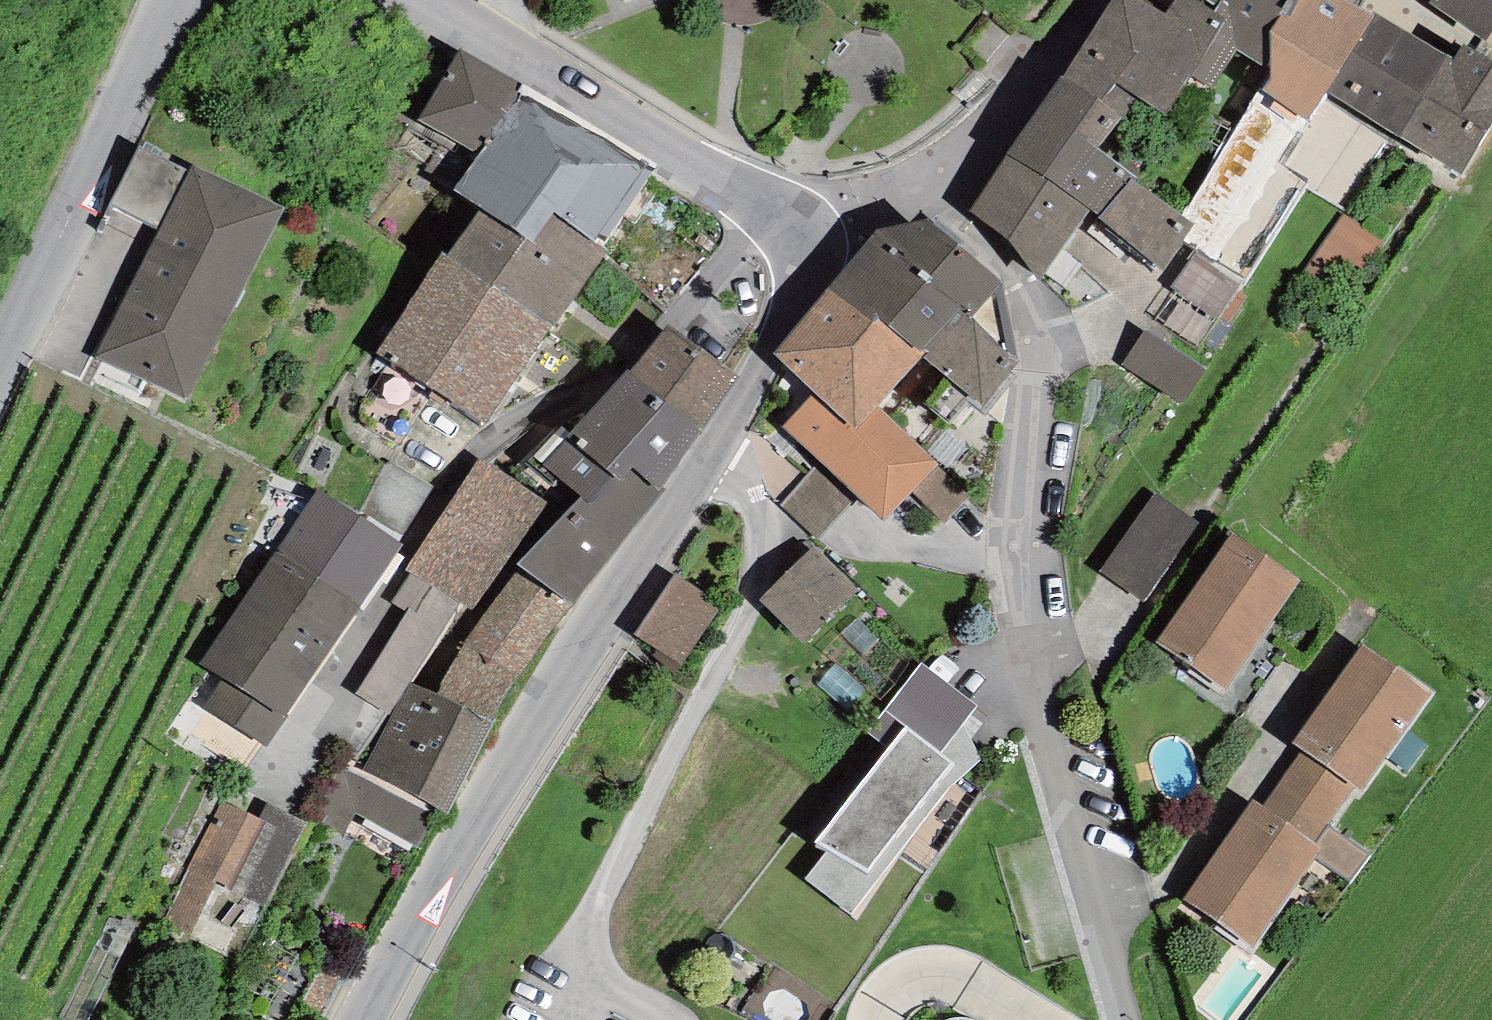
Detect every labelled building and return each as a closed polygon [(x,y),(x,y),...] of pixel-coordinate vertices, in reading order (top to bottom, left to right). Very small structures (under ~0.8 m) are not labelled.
[(1166,13),(1143,0),(1112,0),(1062,76),(1123,115),(1134,96),(1167,114),(1192,77),(1213,87),(1236,49),(1233,22),(1200,0),(1175,0),(1166,13)] [(1233,22),(1236,49),(1269,71),(1268,33),(1295,0),(1200,0),(1233,22)] [(1350,0),(1295,0),(1268,33),(1269,71),(1270,78),(1260,90),(1309,118),(1325,91),(1374,13),(1350,0)] [(1428,4),(1486,41),(1491,33),(1491,0),(1431,0),(1428,4)] [(1455,57),(1374,13),(1325,91),(1397,139),(1447,61),(1451,64),(1455,57)] [(1463,45),(1455,57),(1451,64),(1447,61),(1397,139),(1458,177),(1491,124),(1491,63),(1463,45)] [(522,89),(458,50),(415,121),(480,153),(522,89)] [(1123,115),(1062,76),(1006,155),(1089,208),(1099,217),(1130,176),(1098,149),(1123,115)] [(480,153),(455,192),(480,209),(531,244),(551,214),(600,248),(655,167),(522,89),(480,153)] [(1309,118),(1260,90),(1182,216),(1196,227),(1184,243),(1196,252),(1215,267),(1309,118)] [(159,227),(188,170),(139,146),(110,203),(159,227)] [(1089,208),(1006,155),(968,211),(1007,238),(1036,281),(1089,208)] [(285,209),(190,165),(188,170),(159,227),(93,358),(187,400),(285,209)] [(1130,176),(1099,217),(1164,268),(1184,243),(1196,227),(1182,216),(1130,176)] [(600,248),(551,214),(531,244),(480,209),(447,255),(550,328),(605,252),(600,248)] [(877,227),(873,235),(960,309),(969,318),(971,315),(1002,283),(929,219),(877,227)] [(873,235),(828,287),(873,326),(880,317),(922,353),(925,355),(982,405),(1018,359),(971,315),(969,318),(960,309),(873,235)] [(1217,318),(1239,285),(1215,267),(1196,252),(1169,286),(1217,318)] [(447,255),(441,253),(375,353),(388,362),(431,390),(483,425),(550,328),(447,255)] [(873,326),(828,287),(774,353),(814,394),(783,427),(820,462),(857,496),(883,520),(910,490),(939,461),(878,406),(925,355),(922,353),(880,317),(873,326)] [(668,325),(631,371),(702,435),(738,375),(668,325)] [(1203,371),(1145,330),(1122,363),(1181,403),(1203,371)] [(397,446),(431,390),(388,362),(356,405),(355,414),(358,422),(397,446)] [(702,435),(631,371),(625,367),(569,433),(563,440),(621,481),(635,466),(658,489),(702,435)] [(517,563),(573,605),(664,494),(658,489),(635,466),(621,481),(563,440),(569,433),(560,425),(522,460),(552,487),(559,480),(582,498),(517,563)] [(545,503),(477,461),(407,570),(461,603),(473,611),(545,503)] [(972,493),(939,461),(910,490),(944,522),(972,493)] [(817,541),(857,496),(820,462),(780,507),(817,541)] [(317,489),(276,551),(360,608),(402,544),(317,489)] [(1197,525),(1153,494),(1100,569),(1144,600),(1197,525)] [(1232,534),(1157,642),(1225,689),(1300,581),(1232,534)] [(856,590),(815,548),(761,600),(802,642),(856,590)] [(263,750),(360,608),(276,551),(200,663),(222,678),(201,708),(263,750)] [(725,598),(680,567),(634,635),(680,666),(725,598)] [(461,603),(411,574),(393,604),(405,611),(355,693),(390,715),(410,683),(461,603)] [(568,606),(515,574),(471,632),(431,693),(487,722),(568,606)] [(1432,694),(1362,645),(1293,743),(1303,750),(1353,785),(1363,792),(1432,694)] [(977,708),(921,666),(886,712),(905,727),(941,754),(963,726),(977,708)] [(431,693),(410,683),(390,715),(365,774),(337,764),(309,816),(342,838),(354,813),(416,848),(436,806),(446,813),(492,724),(487,722),(431,693)] [(888,749),(905,727),(886,712),(867,733),(888,749)] [(941,754),(905,727),(888,749),(815,842),(830,848),(805,877),(851,914),(951,787),(981,760),(963,726),(941,754)] [(1353,785),(1303,750),(1262,808),(1313,843),(1325,825),(1353,785)] [(244,815),(222,803),(163,920),(239,958),(264,909),(306,825),(253,798),(244,815)] [(1262,808),(1251,801),(1183,899),(1254,947),(1315,857),(1321,848),(1313,843),(1262,808)] [(1372,856),(1325,825),(1313,843),(1321,848),(1315,857),(1351,882),(1372,856)]
